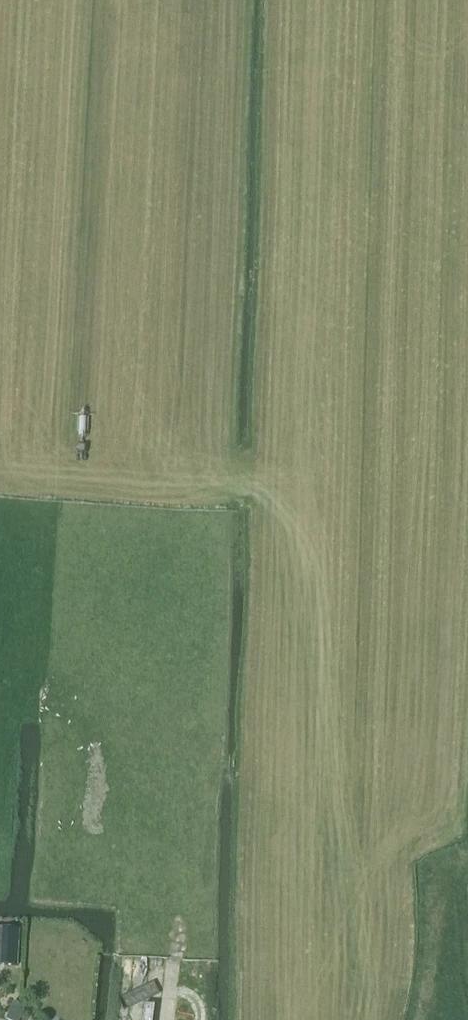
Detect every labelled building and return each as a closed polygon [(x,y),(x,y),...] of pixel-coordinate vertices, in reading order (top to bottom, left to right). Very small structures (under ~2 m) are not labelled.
[(18,967),(20,930),(0,929),(0,966),(18,967)] [(25,1008),(13,1003),(6,1019),(20,1019),(25,1008)]
